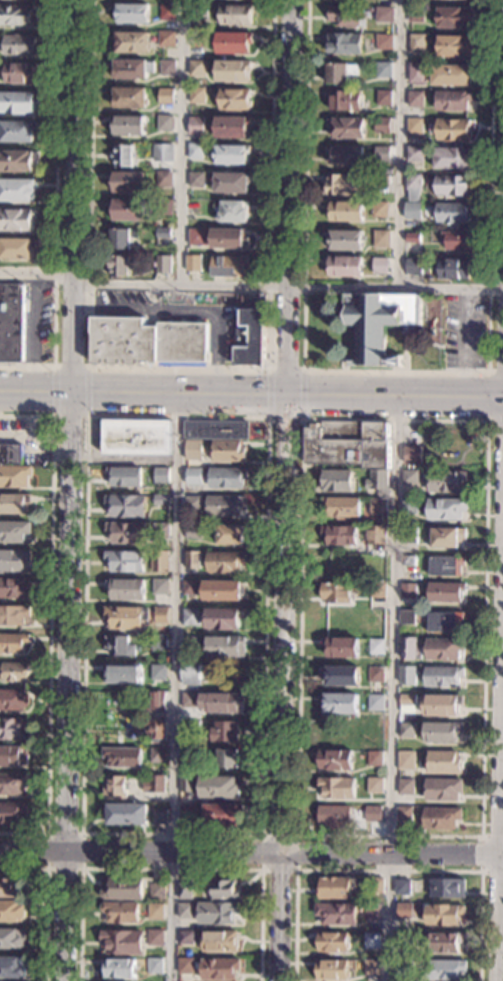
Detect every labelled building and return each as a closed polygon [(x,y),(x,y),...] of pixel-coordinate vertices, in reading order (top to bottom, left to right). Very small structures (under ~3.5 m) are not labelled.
[(149,23),(116,23),(116,4),(149,5),(149,23)] [(175,20),(160,19),(160,5),(175,5),(176,5),(175,20)] [(252,25),(219,24),(220,5),(253,5),(252,25)] [(31,26),(0,26),(0,6),(32,6),(32,13),(36,15),(36,23),(34,24),(31,24),(31,26)] [(392,23),(375,23),(375,6),(392,6),(392,23)] [(359,26),(336,26),(336,20),(329,20),(329,7),(359,7),(359,26)] [(424,7),(424,23),(409,23),(409,7),(424,7)] [(471,29),(436,28),(437,8),(472,8),(471,29)] [(175,46),(159,46),(159,31),(175,31),(175,46)] [(254,33),(253,43),(251,43),(250,54),(217,53),(217,32),(254,33)] [(148,53),(116,53),(115,33),(148,33),(148,53)] [(361,54),(326,54),(326,34),(361,34),(361,54)] [(393,49),(376,50),(376,34),(392,34),(393,49)] [(425,53),(409,52),(409,34),(425,34),(425,53)] [(35,55),(3,54),(4,35),(35,36),(35,55)] [(471,57),(437,57),(437,35),(471,36),(471,57)] [(251,71),(249,71),(249,81),(215,81),(215,60),(251,60),(251,71)] [(154,73),(146,72),(146,80),(115,79),(115,61),(154,62),(154,73)] [(175,75),(161,75),(161,61),(174,61),(175,75)] [(205,76),(190,76),(190,61),(205,61),(205,76)] [(392,77),(376,78),(376,62),(392,62),(392,77)] [(346,64),(345,84),(327,84),(328,63),(346,64)] [(425,83),(408,83),(409,63),(425,64),(425,83)] [(36,72),(35,72),(34,84),(4,83),(4,64),(37,64),(36,72)] [(472,85),(432,85),(432,66),(472,65),(472,85)] [(205,88),(205,103),(190,103),(190,87),(205,88)] [(146,89),(146,109),(114,108),(114,88),(146,89)] [(174,104),(159,104),(159,89),(173,89),(174,104)] [(251,110),(219,110),(219,89),(251,89),(251,110)] [(361,112),(328,111),(329,98),(327,98),(327,90),(361,91),(361,112)] [(391,105),(376,105),(376,91),(390,91),(391,105)] [(423,107),(407,107),(408,91),(423,91),(423,107)] [(471,102),(467,102),(467,111),(435,111),(435,92),(471,92),(471,102)] [(41,103),(35,103),(35,113),(1,113),(1,93),(41,93),(41,103)] [(173,130),(158,131),(158,116),(172,116),(173,130)] [(145,135),(113,135),(113,117),(145,117),(145,135)] [(204,132),(189,132),(189,117),(204,117),(204,132)] [(252,128),(249,128),(249,139),(213,139),(213,117),(252,118),(252,128)] [(390,133),(375,133),(375,117),(390,117),(390,133)] [(423,119),(422,133),(407,133),(408,118),(423,119)] [(365,140),(331,140),(331,127),(327,127),(327,119),(365,119),(365,140)] [(470,141),(435,140),(435,135),(430,135),(430,124),(437,124),(437,119),(470,119),(470,141)] [(34,143),(1,143),(0,122),(34,122),(34,143)] [(203,160),(187,160),(187,144),(203,145),(203,160)] [(171,145),(172,162),(154,162),(153,145),(171,145)] [(133,167),(115,167),(115,158),(111,158),(111,153),(114,153),(114,146),(133,146),(133,167)] [(251,147),(251,155),(247,155),(247,165),(215,164),(215,157),(209,157),(210,148),(215,148),(215,146),(251,147)] [(363,165),(330,166),(330,156),(326,156),(326,147),(363,146),(363,165)] [(389,162),(374,162),(375,147),(390,147),(389,162)] [(423,147),(423,162),(406,162),(407,147),(423,147)] [(470,168),(434,168),(434,148),(471,148),(470,168)] [(25,174),(0,174),(0,160),(0,153),(39,153),(39,163),(33,163),(33,172),(25,172),(25,174)] [(146,174),(146,194),(114,192),(115,172),(146,174)] [(173,172),(173,188),(157,187),(157,172),(173,172)] [(204,188),(190,188),(189,172),(204,172),(204,188)] [(248,194),(214,193),(214,174),(248,174),(248,194)] [(421,190),(419,190),(419,201),(406,201),(407,189),(406,189),(406,174),(421,175),(421,190)] [(361,196),(326,195),(327,175),(361,175),(361,196)] [(390,192),(374,193),(374,176),(389,175),(390,192)] [(468,179),(470,179),(470,189),(468,189),(468,195),(435,195),(436,176),(468,176),(468,179)] [(33,202),(0,202),(0,179),(37,180),(36,191),(34,191),(34,200),(33,200),(33,202)] [(171,214),(157,214),(157,199),(171,199),(171,214)] [(148,201),(147,221),(113,220),(114,200),(148,201)] [(244,209),(247,209),(247,223),(219,222),(219,212),(222,212),(222,202),(244,202),(244,209)] [(363,203),(363,223),(328,222),(328,202),(363,203)] [(387,218),(372,218),(372,202),(388,202),(387,218)] [(421,219),(404,219),(404,202),(421,203),(421,219)] [(468,223),(436,222),(436,204),(469,204),(468,223)] [(31,232),(0,232),(0,210),(35,210),(35,218),(32,218),(31,232)] [(171,238),(156,238),(156,228),(171,228),(171,238)] [(206,245),(188,245),(189,229),(206,230),(206,245)] [(138,231),(137,238),(130,238),(130,251),(110,251),(110,230),(138,231)] [(244,238),(250,238),(250,249),(209,249),(209,230),(244,230),(244,238)] [(389,245),(374,245),(374,230),(389,230),(389,245)] [(363,251),(329,250),(329,231),(363,232),(363,251)] [(469,250),(445,250),(445,243),(441,243),(441,232),(469,232),(469,250)] [(420,243),(406,243),(406,234),(420,233),(420,243)] [(32,260),(0,260),(0,239),(32,239),(32,260)] [(130,276),(110,276),(109,256),(129,256),(130,276)] [(171,273),(156,273),(156,256),(158,256),(171,256),(171,273)] [(201,272),(186,272),(186,256),(200,256),(201,272)] [(251,270),(246,270),(246,278),(211,278),(211,257),(251,257),(251,270)] [(362,278),(328,277),(329,257),(362,258),(362,278)] [(388,274),(372,274),(372,258),(388,258),(388,274)] [(422,274),(406,274),(406,258),(422,258),(422,274)] [(469,279),(439,280),(439,260),(469,260),(469,279)] [(22,363),(0,363),(0,286),(23,286),(22,363)] [(420,323),(402,323),(402,325),(387,325),(386,356),(391,356),(391,355),(401,355),(401,365),(349,365),(349,354),(359,355),(359,324),(346,324),(346,305),(344,305),(345,293),(420,294),(420,323)] [(266,309),(265,309),(264,366),(236,365),(236,326),(241,326),(241,294),(267,295),(266,309)] [(145,326),(158,326),(158,323),(208,324),(207,366),(92,364),(93,317),(145,318),(145,326)] [(171,456),(103,454),(104,421),(172,422),(171,456)] [(248,440),(184,439),(185,421),(249,422),(248,440)] [(388,441),(389,441),(389,469),(363,469),(363,465),(305,464),(305,427),(312,428),(312,422),(388,423),(388,441)] [(202,460),(185,460),(185,440),(202,440),(202,460)] [(243,446),(248,446),(247,463),(211,462),(212,440),(243,441),(243,446)] [(22,464),(0,463),(0,445),(22,446),(22,464)] [(421,464),(404,464),(404,446),(421,447),(421,464)] [(28,488),(0,487),(0,467),(32,467),(32,475),(28,475),(28,488)] [(141,487),(110,486),(110,477),(106,477),(106,467),(141,467),(141,487)] [(169,469),(168,484),(153,483),(154,468),(169,469)] [(246,479),(243,479),(243,488),(209,488),(209,468),(247,469),(246,479)] [(201,485),(186,485),(186,469),(187,469),(202,469),(201,485)] [(421,481),(418,483),(418,485),(401,485),(401,469),(422,470),(421,481)] [(351,492),(321,491),(321,470),(351,470),(351,492)] [(387,488),(389,488),(389,498),(377,497),(377,490),(364,490),(365,480),(370,480),(370,470),(387,471),(387,488)] [(467,493),(434,492),(434,496),(427,496),(428,472),(467,473),(467,493)] [(28,514),(0,513),(0,494),(32,495),(32,504),(28,504),(28,514)] [(146,517),(132,517),(132,518),(111,517),(111,507),(105,507),(105,495),(146,496),(146,517)] [(168,505),(153,505),(153,495),(169,496),(168,505)] [(203,513),(185,512),(185,496),(203,496),(203,513)] [(240,498),(247,498),(247,509),(242,509),(242,517),(232,517),(232,518),(220,518),(220,516),(206,516),(207,496),(240,497),(240,498)] [(360,518),(358,518),(358,519),(353,519),(353,518),(326,517),(326,509),(321,509),(321,498),(326,498),(326,497),(360,498),(360,518)] [(467,512),(461,512),(461,520),(427,520),(427,498),(467,499),(467,512)] [(386,515),(370,515),(370,499),(387,500),(386,515)] [(25,543),(0,543),(0,521),(32,522),(32,534),(25,534),(25,543)] [(145,544),(111,543),(111,534),(105,534),(105,522),(145,523),(145,544)] [(168,524),(168,539),(153,539),(154,523),(168,524)] [(201,539),(185,539),(186,524),(201,524),(201,539)] [(242,545),(217,544),(217,525),(243,525),(242,545)] [(357,531),(358,531),(358,538),(356,538),(356,545),(326,545),(326,537),(321,537),(321,526),(357,527),(357,531)] [(385,545),(366,544),(366,526),(385,526),(385,545)] [(416,543),(400,543),(401,528),(417,528),(416,543)] [(466,540),(462,540),(461,549),(429,548),(429,544),(425,544),(425,537),(432,537),(432,528),(466,528),(466,540)] [(4,574),(0,574),(0,550),(32,550),(31,562),(26,562),(26,573),(4,572),(4,574)] [(143,573),(109,572),(109,561),(105,561),(105,551),(144,552),(143,573)] [(168,552),(168,572),(151,572),(151,551),(168,552)] [(200,568),(184,568),(184,551),(200,551),(200,568)] [(239,554),(246,554),(245,564),(240,564),(240,572),(231,572),(231,574),(221,573),(221,572),(212,572),(212,574),(207,574),(207,552),(239,552),(239,554)] [(464,566),(461,566),(461,576),(428,575),(428,556),(465,557),(464,566)] [(3,599),(0,599),(0,577),(27,578),(27,584),(31,584),(31,598),(3,598),(3,599)] [(167,595),(153,595),(153,578),(168,579),(167,595)] [(144,588),(146,589),(146,594),(144,594),(144,600),(131,600),(131,601),(120,601),(120,599),(110,599),(110,590),(106,590),(107,579),(144,580),(144,588)] [(242,586),(244,587),(245,590),(245,594),(243,596),(241,597),(241,601),(203,600),(203,579),(242,580),(242,586)] [(197,595),(183,594),(183,581),(197,581),(197,595)] [(350,591),(353,591),(353,598),(350,598),(350,604),(325,603),(325,600),(320,600),(321,583),(350,583),(350,591)] [(384,598),(369,598),(369,583),(385,583),(384,598)] [(461,585),(465,585),(465,592),(462,592),(462,600),(461,600),(460,602),(452,602),(452,604),(442,603),(442,602),(427,602),(428,583),(461,584),(461,585)] [(416,599),(401,599),(401,584),(416,584),(416,599)] [(5,625),(0,625),(0,606),(30,607),(30,618),(25,618),(25,625),(15,625),(15,627),(5,626),(5,625)] [(148,621),(143,621),(143,629),(109,629),(109,620),(104,619),(104,607),(148,607),(148,621)] [(168,609),(168,624),(154,624),(154,608),(168,609)] [(199,626),(182,626),(183,608),(199,609),(199,626)] [(244,619),(239,619),(239,628),(235,628),(235,630),(214,630),(214,628),(206,628),(207,608),(244,609),(244,619)] [(414,610),(414,625),(398,624),(399,610),(414,610)] [(464,622),(460,622),(459,632),(426,632),(427,612),(464,613),(464,622)] [(24,653),(0,653),(0,634),(30,635),(30,644),(25,644),(24,653)] [(128,645),(135,645),(135,656),(109,655),(109,649),(105,649),(105,636),(128,636),(128,645)] [(166,651),(151,651),(151,636),(166,636),(166,651)] [(241,638),(246,638),(246,648),(244,648),(244,658),(206,657),(206,636),(241,636),(241,638)] [(358,646),(360,647),(360,653),(357,653),(357,659),(351,659),(351,657),(325,656),(325,647),(320,647),(320,638),(358,639),(358,646)] [(416,648),(421,648),(420,660),(400,659),(400,655),(397,655),(397,646),(400,646),(400,638),(416,638),(416,648)] [(383,655),(368,654),(369,639),(384,640),(383,655)] [(465,651),(459,651),(459,661),(425,660),(426,639),(465,640),(465,651)] [(142,683),(139,683),(139,685),(135,685),(135,683),(103,683),(104,662),(142,663),(142,683)] [(28,681),(2,681),(2,663),(28,664),(28,681)] [(201,679),(190,679),(190,685),(181,685),(181,664),(202,664),(201,679)] [(166,681),(151,681),(151,665),(166,665),(166,681)] [(359,687),(325,686),(325,676),(318,676),(318,667),(325,667),(325,666),(359,666),(359,687)] [(415,685),(399,685),(400,666),(416,667),(415,685)] [(383,683),(368,683),(368,667),(383,668),(383,683)] [(464,678),(459,678),(459,688),(424,687),(424,667),(464,668),(464,678)] [(25,711),(0,711),(0,690),(25,690),(25,693),(27,693),(30,696),(29,705),(27,708),(25,708),(25,711)] [(166,710),(165,691),(151,691),(151,710),(166,710)] [(198,708),(182,708),(182,692),(198,692),(198,708)] [(244,703),(239,703),(239,713),(213,713),(213,715),(208,715),(208,713),(207,713),(207,709),(199,709),(200,693),(244,694),(244,703)] [(357,715),(323,714),(323,693),(353,694),(358,694),(357,715)] [(382,711),(367,711),(368,694),(383,694),(382,711)] [(463,706),(459,706),(458,717),(449,716),(449,717),(438,717),(438,716),(424,716),(424,708),(419,708),(419,697),(424,697),(424,694),(463,695),(463,706)] [(414,713),(400,713),(400,706),(399,706),(399,695),(414,695),(414,713)] [(22,740),(0,740),(0,718),(29,719),(29,734),(22,734),(22,740)] [(166,721),(165,744),(155,744),(155,739),(149,739),(150,731),(145,731),(145,720),(166,721)] [(200,721),(200,732),(184,731),(184,720),(200,721)] [(238,742),(211,742),(211,728),(215,728),(215,722),(239,722),(238,742)] [(413,739),(399,738),(399,723),(414,723),(413,739)] [(463,734),(457,734),(457,743),(445,743),(444,745),(437,744),(435,743),(424,743),(425,723),(463,723),(463,734)] [(27,767),(0,766),(0,746),(28,746),(27,767)] [(141,768),(107,767),(108,759),(102,759),(102,747),(141,748),(141,768)] [(164,764),(149,763),(150,748),(165,748),(164,764)] [(197,763),(181,763),(181,749),(197,749),(197,763)] [(238,768),(218,768),(218,749),(238,749),(238,768)] [(351,771),(327,770),(327,769),(318,769),(319,750),(351,751),(351,771)] [(458,756),(462,757),(462,774),(425,773),(425,767),(419,767),(419,760),(426,760),(426,751),(458,752),(458,756)] [(381,766),(367,766),(368,752),(382,752),(381,766)] [(414,771),(397,770),(397,752),(414,752),(414,771)] [(2,795),(0,795),(0,773),(28,774),(28,787),(22,786),(22,795),(10,795),(10,797),(2,797),(2,795)] [(164,793),(142,793),(143,781),(147,781),(147,775),(165,775),(164,793)] [(126,783),(129,783),(129,790),(126,790),(126,799),(118,799),(118,796),(102,795),(103,776),(126,777),(126,783)] [(237,784),(240,784),(240,799),(199,798),(199,776),(237,777),(237,784)] [(196,793),(179,792),(179,778),(196,778),(196,793)] [(355,799),(343,799),(343,800),(332,800),(332,799),(322,798),(322,789),(318,789),(318,778),(355,779),(355,799)] [(381,794),(367,793),(368,778),(382,778),(381,794)] [(413,795),(398,795),(398,779),(413,779),(413,795)] [(462,793),(458,793),(458,801),(425,801),(425,779),(462,780),(462,793)] [(20,825),(0,824),(0,803),(24,803),(28,807),(28,813),(24,817),(21,817),(20,825)] [(195,822),(180,822),(180,803),(195,804),(195,822)] [(147,825),(107,824),(107,814),(103,814),(103,804),(147,805),(147,825)] [(239,826),(230,826),(230,828),(218,827),(218,826),(214,826),(213,829),(203,829),(204,804),(239,805),(239,826)] [(350,829),(323,828),(323,824),(318,824),(318,806),(350,806),(350,829)] [(380,822),(364,822),(364,806),(381,807),(380,822)] [(411,821),(398,821),(398,807),(411,807),(411,821)] [(462,821),(455,821),(455,830),(423,830),(423,807),(462,808),(462,821)] [(166,825),(152,824),(153,809),(165,809),(167,809),(166,825)] [(351,899),(330,899),(330,900),(318,900),(318,895),(316,895),(316,888),(320,888),(320,877),(351,878),(351,899)] [(143,900),(104,900),(100,896),(100,890),(104,887),(108,887),(108,878),(143,878),(143,900)] [(383,878),(383,894),(380,894),(373,894),(374,878),(383,878)] [(22,899),(0,899),(0,879),(22,879),(22,899)] [(236,885),(241,885),(241,901),(211,900),(211,879),(236,879),(236,885)] [(465,898),(431,898),(431,879),(433,879),(465,879),(465,898)] [(410,895),(409,895),(409,899),(402,899),(402,895),(395,895),(395,880),(410,880),(410,895)] [(165,899),(149,899),(149,884),(166,884),(165,899)] [(192,899),(178,899),(177,884),(192,884),(192,899)] [(20,922),(0,922),(0,901),(20,901),(20,905),(26,905),(26,919),(20,919),(20,922)] [(138,923),(106,923),(106,913),(103,913),(100,910),(100,905),(103,902),(138,903),(138,923)] [(241,914),(234,914),(234,925),(225,925),(225,926),(214,926),(214,924),(198,924),(198,902),(241,903),(241,914)] [(163,919),(147,919),(147,903),(163,903),(163,919)] [(194,919),(178,919),(178,903),(193,903),(194,919)] [(381,904),(380,921),(365,921),(365,903),(381,904)] [(412,919),(397,919),(397,903),(401,903),(412,904),(412,919)] [(356,926),(321,925),(321,916),(315,916),(315,904),(357,904),(356,926)] [(465,917),(460,917),(460,926),(426,925),(426,905),(465,906),(465,917)] [(24,949),(0,949),(0,929),(26,929),(26,940),(24,940),(24,949)] [(162,946),(147,945),(147,930),(163,930),(162,946)] [(142,956),(115,956),(115,954),(105,954),(105,943),(100,943),(100,931),(143,931),(142,956)] [(237,953),(201,952),(202,931),(237,931),(237,953)] [(193,945),(178,945),(178,932),(193,932),(193,945)] [(348,937),(351,937),(350,942),(348,942),(349,944),(349,948),(347,950),(347,952),(340,952),(340,954),(325,953),(325,952),(317,952),(318,939),(316,939),(316,932),(348,932),(348,937)] [(411,948),(395,948),(395,932),(411,932),(411,948)] [(464,943),(459,943),(459,953),(427,953),(427,932),(464,932),(464,943)] [(380,933),(380,948),(364,948),(364,933),(380,933)] [(25,978),(0,978),(0,957),(25,958),(25,978)] [(162,974),(146,974),(146,958),(162,958),(162,974)] [(194,974),(177,974),(177,958),(194,958),(194,974)] [(135,978),(104,978),(104,966),(98,966),(99,959),(135,959),(135,978)] [(240,971),(235,971),(235,980),(201,980),(201,959),(240,959),(240,971)] [(347,964),(350,964),(350,970),(348,970),(348,980),(317,980),(317,960),(347,960),(347,964)] [(379,975),(364,975),(364,960),(379,960),(379,975)] [(467,961),(466,972),(460,972),(460,980),(427,980),(427,960),(467,961)] [(412,975),(396,974),(396,961),(413,961),(412,975)]
